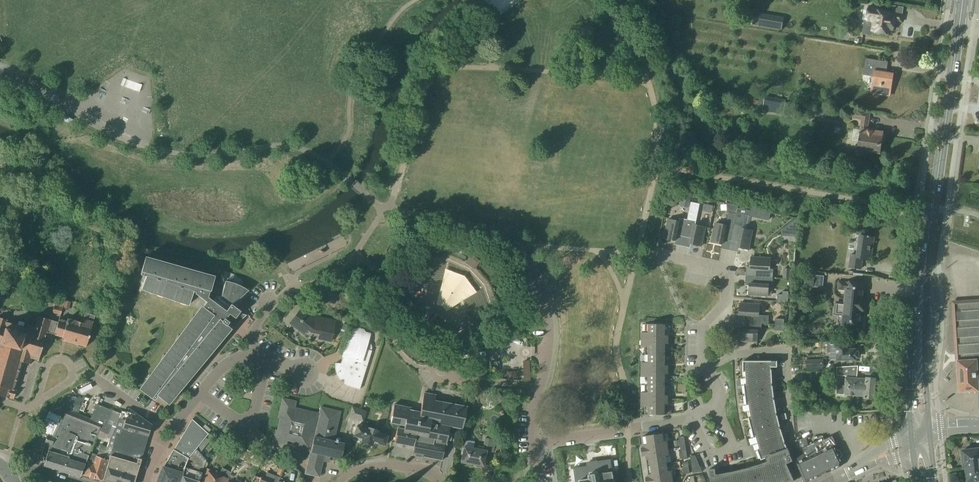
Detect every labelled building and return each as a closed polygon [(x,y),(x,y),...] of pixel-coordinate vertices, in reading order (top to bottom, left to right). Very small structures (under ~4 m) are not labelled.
[(902,23),(903,15),(893,14),(893,12),(877,10),(877,7),(869,6),(868,9),(867,18),(866,21),(864,21),(862,34),(872,36),(873,32),(889,34),(890,30),(891,28),(894,29),(895,22),(902,23)] [(782,30),(784,18),(755,13),(753,25),(782,30)] [(890,96),(894,73),(886,72),(888,62),(865,58),(862,75),(873,77),(870,93),(890,96)] [(122,89),(129,93),(133,84),(127,80),(122,89)] [(99,100),(106,103),(110,93),(103,90),(99,100)] [(812,100),(813,92),(806,91),(804,98),(812,100)] [(764,103),(784,106),(785,99),(765,96),(764,103)] [(787,102),(785,111),(796,113),(797,104),(787,102)] [(880,153),(883,133),(876,132),(876,129),(868,128),(870,113),(853,111),(853,112),(852,119),(861,120),(859,130),(860,130),(857,150),(880,153)] [(681,200),(680,206),(689,208),(690,202),(681,200)] [(738,208),(738,205),(727,203),(727,214),(728,214),(725,225),(715,223),(711,242),(722,244),(723,239),(731,241),(738,208)] [(750,210),(738,208),(731,241),(738,242),(737,248),(748,250),(752,231),(742,228),(745,215),(749,216),(750,210)] [(684,237),(687,220),(679,218),(678,221),(668,219),(664,238),(675,241),(676,235),(684,237)] [(797,226),(797,219),(795,219),(781,231),(781,235),(796,236),(797,226)] [(687,220),(684,237),(691,238),(690,244),(701,246),(705,227),(695,225),(695,221),(687,220)] [(870,260),(874,238),(859,235),(856,256),(851,255),(849,267),(861,269),(862,259),(870,260)] [(383,265),(387,245),(380,244),(376,263),(383,265)] [(773,277),(773,269),(770,269),(771,258),(751,257),(750,268),(756,269),(755,276),(773,277)] [(210,291),(213,277),(145,258),(141,272),(147,273),(141,289),(188,305),(193,292),(195,292),(194,295),(206,302),(202,308),(201,307),(139,390),(151,399),(154,394),(167,404),(230,329),(229,328),(242,317),(238,314),(240,312),(231,305),(247,291),(243,288),(239,286),(234,284),(229,282),(224,281),(220,297),(217,295),(212,301),(207,298),(209,291),(210,291)] [(813,288),(815,274),(805,273),(804,287),(813,288)] [(412,279),(414,284),(423,280),(421,275),(412,279)] [(772,286),(773,277),(755,276),(755,284),(749,283),(748,295),(768,296),(769,286),(772,286)] [(835,305),(834,313),(842,314),(842,316),(841,325),(860,327),(861,315),(863,315),(865,297),(863,296),(864,284),(845,282),(846,282),(838,281),(837,290),(845,291),(844,302),(835,301),(835,305)] [(788,302),(789,291),(782,291),(782,295),(777,294),(777,301),(788,302)] [(69,302),(56,298),(52,313),(60,315),(62,309),(67,310),(69,302)] [(956,303),(957,320),(955,320),(956,337),(954,337),(955,355),(956,355),(957,361),(959,391),(978,390),(978,301),(956,303)] [(768,324),(769,316),(759,315),(759,305),(740,303),(739,314),(745,315),(744,322),(761,324),(768,324)] [(317,321),(303,310),(295,321),(293,319),(289,324),(304,335),(308,329),(319,332),(318,339),(330,342),(335,322),(318,318),(317,321)] [(415,310),(411,317),(420,324),(424,316),(415,310)] [(95,316),(84,313),(83,319),(82,323),(77,322),(67,319),(67,321),(59,319),(58,322),(37,317),(34,327),(26,325),(26,328),(7,323),(7,321),(0,318),(0,396),(8,398),(13,399),(16,390),(13,389),(21,362),(30,365),(32,359),(38,361),(45,336),(46,336),(47,333),(54,335),(54,336),(62,338),(61,340),(85,347),(92,322),(93,322),(95,316)] [(761,332),(761,324),(744,322),(743,330),(738,330),(737,341),(757,342),(758,332),(761,332)] [(665,335),(665,324),(649,324),(645,324),(645,332),(641,332),(641,347),(645,347),(645,362),(641,362),(641,377),(645,377),(645,392),(641,392),(641,407),(645,407),(645,415),(664,415),(664,404),(668,404),(668,396),(665,395),(665,374),(668,374),(668,366),(665,366),(665,344),(668,344),(668,335),(665,335)] [(359,390),(371,351),(365,349),(370,333),(352,327),(340,364),(335,363),(335,365),(335,367),(335,369),(335,371),(336,372),(337,374),(337,376),(338,378),(339,379),(341,381),(342,382),(343,383),(345,384),(347,385),(348,386),(350,387),(359,390)] [(439,327),(433,333),(442,340),(447,333),(439,327)] [(419,352),(403,340),(397,348),(413,360),(419,352)] [(835,345),(827,345),(827,353),(831,353),(831,359),(837,359),(856,359),(858,357),(858,349),(856,349),(856,347),(854,347),(854,344),(851,343),(851,341),(835,342),(835,343),(835,345)] [(806,368),(823,368),(823,360),(805,360),(806,368)] [(771,367),(777,367),(777,361),(743,361),(743,372),(745,372),(746,384),(743,384),(746,405),(749,405),(751,417),(748,418),(753,438),(756,437),(759,449),(757,450),(761,460),(766,458),(767,462),(747,468),(731,472),(716,474),(715,468),(708,469),(710,481),(794,481),(787,464),(793,461),(790,455),(791,455),(788,448),(787,448),(785,442),(780,427),(777,413),(774,397),(772,383),(771,367)] [(474,364),(475,375),(483,375),(482,371),(486,371),(485,363),(474,364)] [(866,379),(865,379),(857,378),(858,366),(837,367),(836,375),(853,376),(853,378),(850,378),(849,383),(854,384),(853,388),(858,389),(858,396),(865,397),(865,398),(874,399),(875,378),(866,378),(866,379)] [(853,378),(853,376),(836,375),(845,376),(844,386),(837,385),(837,389),(837,394),(858,396),(858,389),(853,388),(854,384),(849,383),(850,378),(853,378)] [(390,423),(398,425),(397,428),(394,443),(414,447),(412,455),(442,460),(445,445),(446,445),(447,441),(451,441),(452,434),(448,434),(449,427),(462,430),(466,407),(434,401),(435,395),(424,393),(420,412),(410,410),(410,408),(394,405),(390,423)] [(498,393),(492,396),(497,405),(503,401),(498,393)] [(318,413),(295,408),(296,401),(282,398),(277,419),(279,419),(276,430),(274,430),(271,444),(285,448),(287,441),(298,444),(297,450),(303,452),(302,457),(308,459),(304,474),(319,478),(324,456),(340,459),(344,444),(334,441),(341,411),(320,407),(318,413)] [(41,457),(39,461),(44,463),(43,466),(79,477),(81,474),(82,475),(101,481),(104,468),(106,469),(108,462),(103,459),(107,447),(100,444),(96,455),(90,453),(86,463),(85,463),(96,438),(108,443),(109,443),(120,418),(119,418),(120,414),(96,405),(91,418),(90,420),(63,409),(52,437),(47,435),(44,444),(45,444),(41,457)] [(351,407),(348,418),(363,423),(367,411),(351,407)] [(123,429),(148,436),(151,425),(128,409),(125,420),(126,420),(123,429)] [(125,420),(120,418),(109,443),(103,459),(108,462),(106,469),(102,480),(108,481),(134,481),(139,464),(148,436),(123,429),(126,420),(125,420)] [(191,420),(173,450),(163,467),(162,467),(156,481),(179,481),(181,474),(188,459),(188,458),(208,434),(207,434),(211,430),(205,425),(201,429),(191,420)] [(367,429),(357,426),(354,436),(362,439),(361,442),(372,446),(373,442),(384,446),(387,435),(378,432),(378,431),(367,428),(367,429)] [(662,433),(643,436),(644,447),(641,448),(642,456),(645,456),(646,458),(649,477),(645,478),(646,481),(673,481),(671,471),(668,471),(666,456),(669,455),(667,441),(663,442),(662,433)] [(832,436),(826,439),(822,440),(822,439),(793,453),(796,462),(804,481),(808,481),(841,466),(842,462),(834,445),(836,444),(832,436)] [(210,441),(206,438),(196,450),(189,458),(188,460),(192,461),(189,469),(186,478),(182,477),(181,481),(198,481),(199,481),(202,473),(203,468),(206,460),(199,453),(210,441)] [(493,453),(495,440),(484,438),(482,447),(478,446),(477,449),(463,447),(460,463),(483,467),(486,452),(493,453)] [(962,451),(963,460),(962,461),(962,465),(963,466),(963,467),(978,466),(978,449),(962,451)] [(247,462),(251,452),(246,450),(241,460),(247,462)] [(690,456),(691,464),(698,463),(695,455),(690,456)] [(574,469),(576,481),(580,481),(614,481),(613,472),(612,472),(610,460),(587,464),(588,467),(574,469)] [(691,464),(693,473),(702,472),(698,463),(691,464)] [(963,467),(964,468),(965,467),(966,473),(965,474),(966,479),(967,479),(967,481),(978,481),(978,466),(963,467)] [(230,472),(220,469),(218,475),(204,470),(200,481),(227,481),(228,479),(230,472)]
